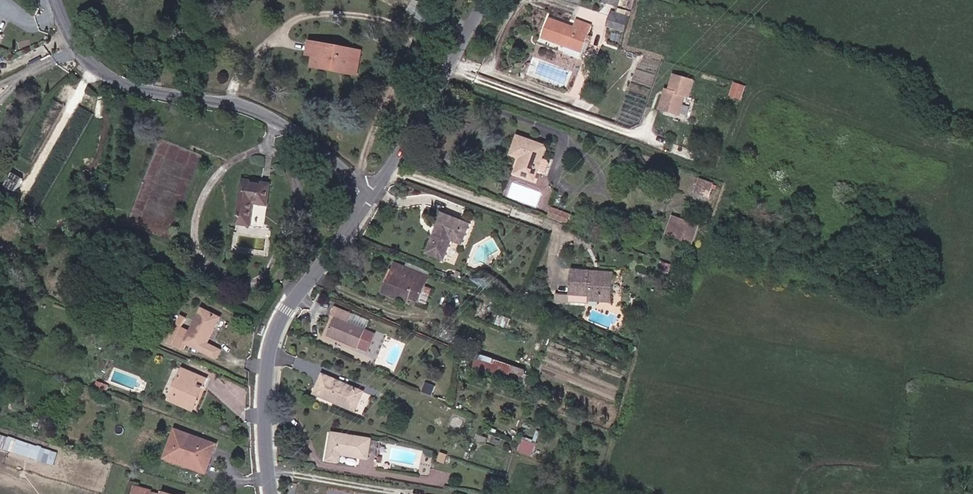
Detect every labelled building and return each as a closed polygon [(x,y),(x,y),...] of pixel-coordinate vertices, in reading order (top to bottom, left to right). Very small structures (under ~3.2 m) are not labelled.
[(528,25),(570,39),(579,14),(564,8),(561,16),(535,7),(528,25)] [(606,27),(626,31),(629,14),(609,10),(606,27)] [(297,42),(304,42),(313,31),(300,28),(297,42)] [(326,50),(339,53),(342,37),(313,31),(304,42),(302,54),(325,59),(326,50)] [(337,61),(342,62),(347,38),(342,37),(339,53),(337,61)] [(325,59),(337,61),(339,53),(326,50),(325,59)] [(691,97),(695,79),(669,72),(659,110),(681,115),(686,95),(691,97)] [(731,95),(742,98),(746,85),(735,82),(731,95)] [(533,136),(505,125),(498,144),(508,148),(503,161),(520,168),(524,158),(533,161),(538,149),(529,145),(533,136)] [(697,174),(684,168),(679,183),(692,188),(697,174)] [(245,194),(260,195),(263,172),(234,169),(228,204),(242,212),(245,194)] [(29,179),(17,173),(9,187),(21,193),(29,179)] [(696,191),(715,194),(717,181),(699,178),(696,191)] [(552,205),(537,199),(534,206),(550,212),(552,205)] [(448,224),(453,212),(426,202),(422,214),(448,224)] [(242,214),(242,212),(228,204),(227,211),(242,214)] [(552,206),(549,215),(568,223),(572,213),(552,206)] [(683,215),(658,206),(652,224),(677,232),(683,215)] [(436,229),(445,232),(448,224),(422,214),(411,241),(429,248),(436,229)] [(391,285),(401,289),(411,265),(395,258),(391,267),(383,263),(387,255),(376,251),(364,283),(374,287),(377,280),(391,285)] [(655,261),(658,255),(649,251),(647,258),(655,261)] [(599,283),(599,262),(554,260),(555,286),(554,293),(572,294),(572,291),(588,292),(587,283),(599,283)] [(374,287),(388,293),(391,285),(377,280),(374,287)] [(554,293),(555,286),(540,285),(540,293),(554,294),(554,293)] [(333,299),(318,291),(311,301),(317,304),(308,319),(337,334),(339,330),(346,334),(354,319),(329,306),(333,299)] [(351,308),(333,299),(329,306),(354,319),(346,334),(339,330),(337,334),(346,339),(357,318),(348,314),(351,308)] [(224,355),(211,349),(224,323),(206,314),(190,346),(173,337),(168,347),(185,356),(186,353),(218,368),(224,355)] [(524,380),(527,367),(477,354),(473,367),(524,380)] [(336,397),(354,404),(360,388),(319,372),(311,393),(334,402),(336,397)] [(201,406),(192,401),(197,389),(207,393),(211,384),(186,374),(175,403),(198,413),(201,406)] [(334,402),(352,409),(354,404),(336,397),(334,402)] [(56,465),(60,452),(0,432),(0,447),(56,465)] [(342,453),(368,456),(370,438),(333,434),(329,460),(341,462),(342,453)] [(212,471),(219,450),(179,435),(169,463),(185,468),(186,463),(212,471)] [(524,438),(520,450),(533,454),(537,442),(524,438)] [(185,468),(210,477),(212,471),(186,463),(185,468)]
